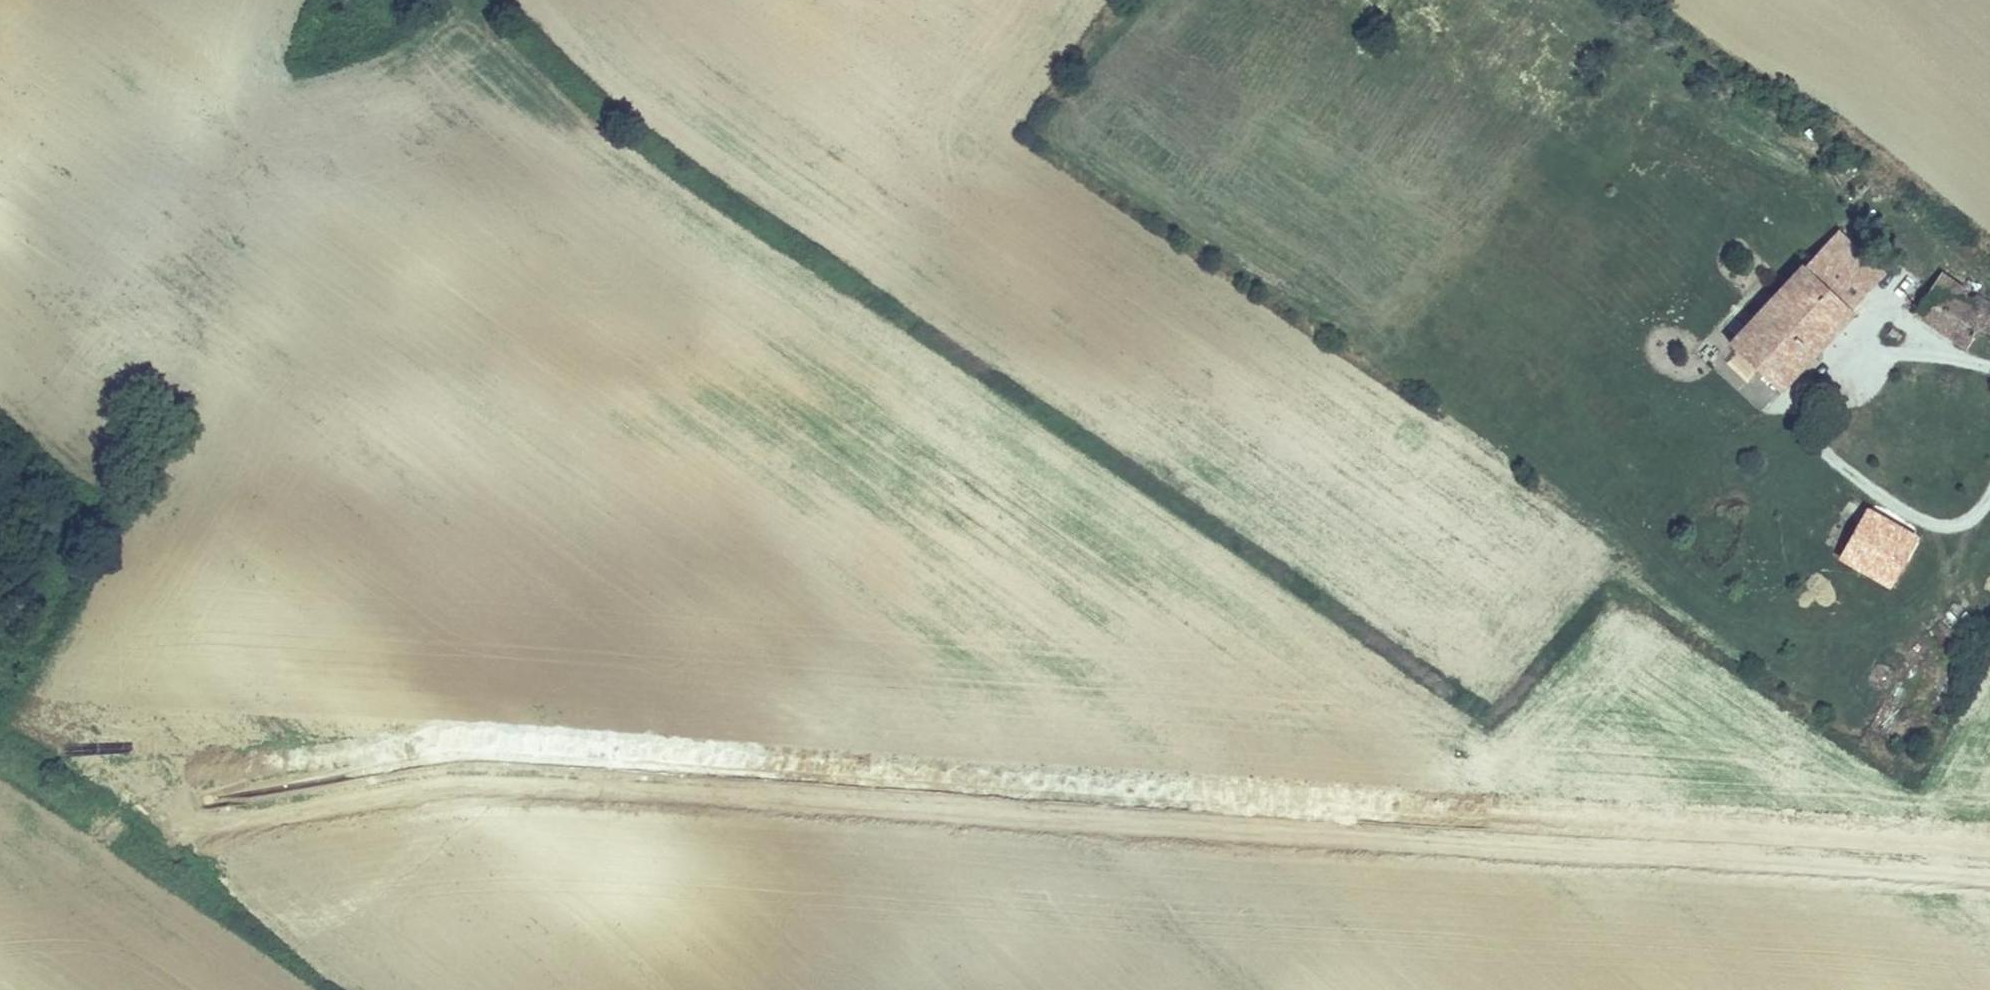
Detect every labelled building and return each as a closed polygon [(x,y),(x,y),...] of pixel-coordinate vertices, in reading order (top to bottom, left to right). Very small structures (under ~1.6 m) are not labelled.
[(1824,244),(1873,287),(1888,271),(1889,271),(1838,229),(1824,244)] [(1747,359),(1778,387),(1873,287),(1824,244),(1721,352),(1738,369),(1747,359)] [(1925,267),(1908,295),(1921,303),(1938,276),(1925,267)] [(1944,273),(1916,314),(1965,345),(1976,328),(1989,335),(1989,303),(1944,273)] [(1839,554),(1893,584),(1919,535),(1867,507),(1839,554)] [(1881,606),(1893,584),(1839,554),(1817,542),(1805,564),(1881,606)]
